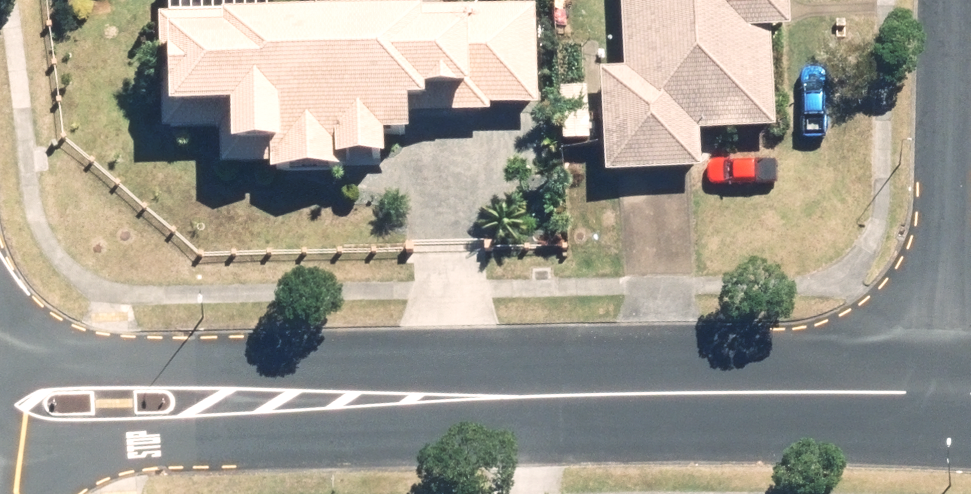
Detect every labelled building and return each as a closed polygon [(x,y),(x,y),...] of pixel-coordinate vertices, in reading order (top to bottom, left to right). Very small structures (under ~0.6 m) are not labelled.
[(616,76),(598,77),(601,188),(718,185),(717,142),(771,140),(768,44),(787,44),(786,0),(614,0),(616,76)] [(419,24),(155,20),(153,145),(212,146),(211,178),(269,179),(269,189),(348,190),(348,181),(379,181),(380,149),(402,149),(402,124),(532,126),(534,6),(420,4),(419,24)]
